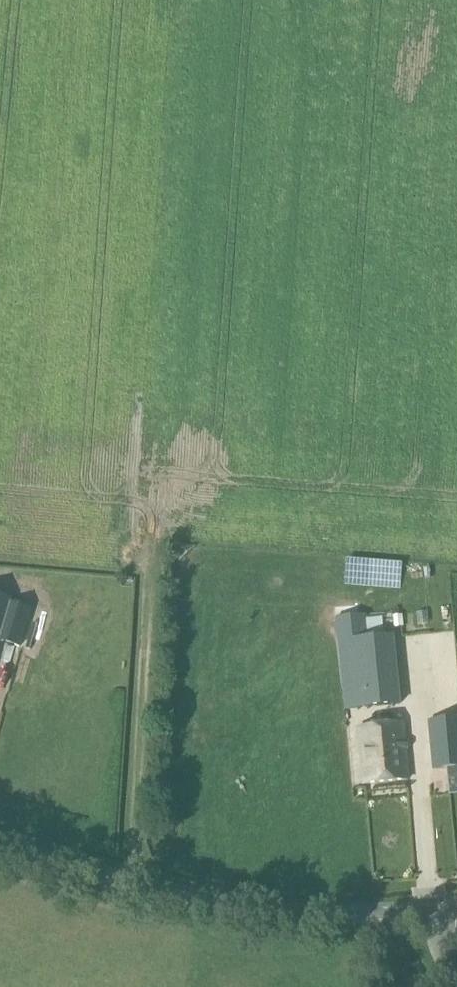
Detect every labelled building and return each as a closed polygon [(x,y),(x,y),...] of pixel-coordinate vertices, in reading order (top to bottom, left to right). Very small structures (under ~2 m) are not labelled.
[(335,618),(345,710),(401,705),(398,670),(393,669),(390,636),(370,638),(368,615),(335,618)] [(456,768),(456,717),(429,720),(433,770),(456,768)] [(364,784),(409,780),(404,724),(359,728),(364,784)]
